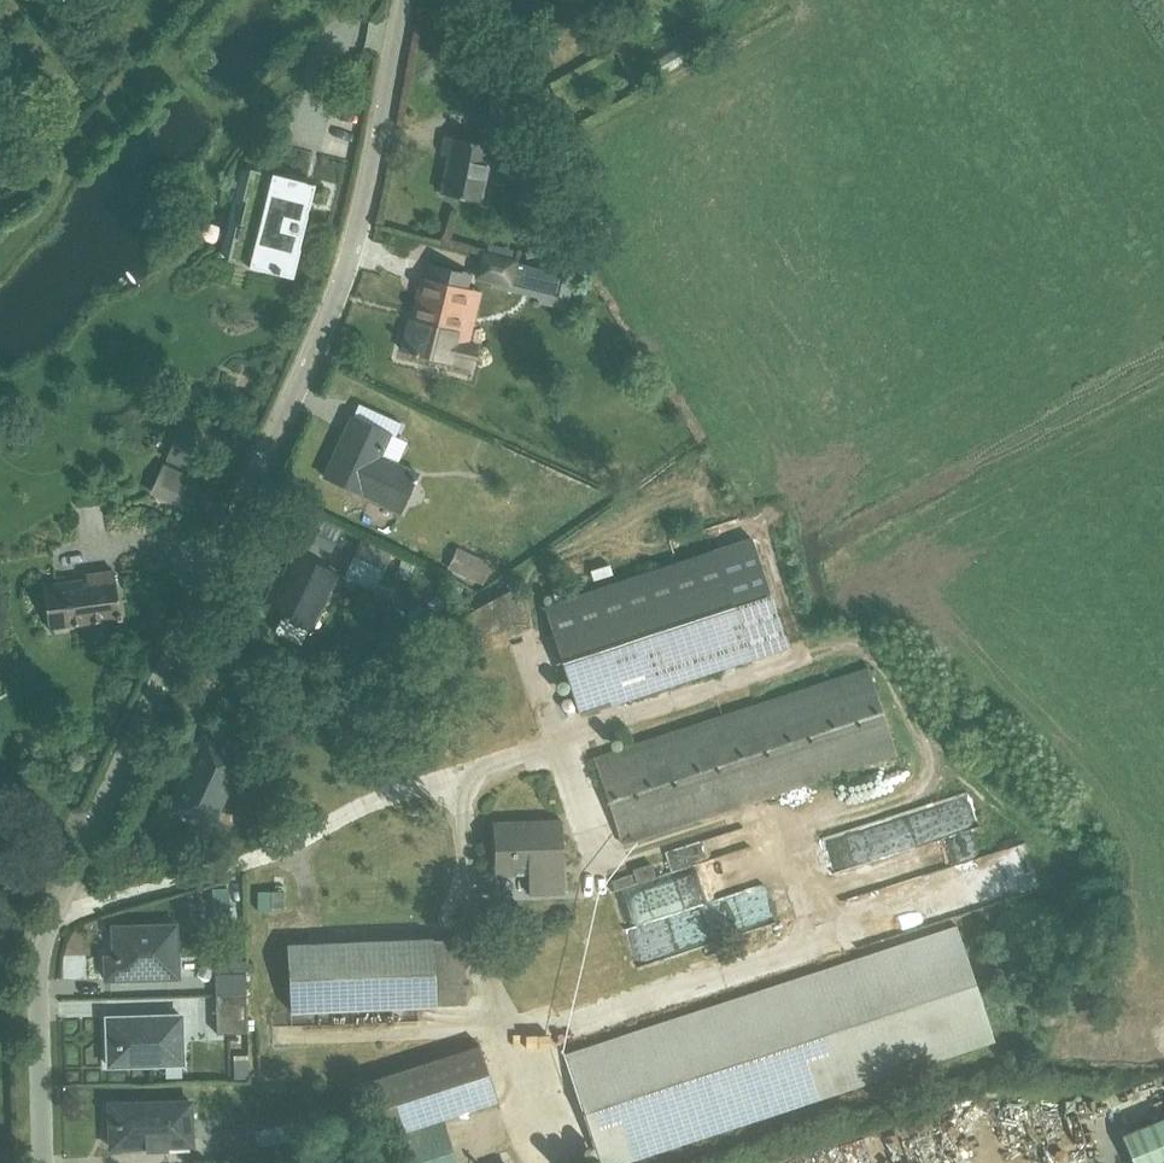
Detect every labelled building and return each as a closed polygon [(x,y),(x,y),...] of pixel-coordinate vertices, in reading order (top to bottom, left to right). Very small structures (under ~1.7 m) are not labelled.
[(683,47),(658,61),(664,73),(690,60),(683,47)] [(445,136),(442,153),(450,155),(442,195),(483,204),(491,163),(496,164),(500,143),(467,136),(466,141),(445,136)] [(250,170),(228,261),(292,277),(310,202),(314,185),(250,170)] [(545,235),(522,239),(526,260),(549,255),(545,235)] [(489,244),(487,254),(514,262),(517,251),(489,244)] [(483,253),(477,277),(519,287),(524,266),(514,263),(514,262),(487,254),(483,253)] [(429,265),(425,280),(468,290),(471,276),(429,265)] [(410,321),(403,351),(475,369),(481,344),(470,342),(482,294),(468,290),(425,280),(415,322),(410,321)] [(359,403),(352,418),(392,436),(399,421),(359,403)] [(352,418),(325,478),(401,513),(419,473),(383,456),(392,436),(352,418)] [(183,423),(165,460),(188,471),(206,434),(183,423)] [(164,464),(150,493),(189,510),(202,481),(164,464)] [(319,518),(307,544),(332,555),(343,529),(319,518)] [(751,538),(544,605),(580,716),(787,648),(751,538)] [(362,541),(342,583),(353,588),(355,583),(375,592),(385,596),(388,588),(379,584),(392,555),(362,541)] [(457,551),(448,570),(468,579),(464,587),(476,592),(479,585),(483,586),(492,566),(457,551)] [(277,572),(261,608),(265,610),(275,588),(279,590),(296,555),(292,553),(282,574),(277,572)] [(275,588),(265,610),(281,618),(275,631),(302,644),(309,630),(312,632),(338,575),(296,555),(279,590),(275,588)] [(86,579),(43,585),(49,630),(103,623),(105,635),(122,633),(121,620),(122,619),(121,614),(120,614),(114,572),(86,576),(86,579)] [(450,581),(432,598),(445,613),(463,596),(450,581)] [(511,590),(454,620),(467,645),(524,616),(511,590)] [(868,667),(593,757),(623,846),(897,756),(868,667)] [(240,679),(228,701),(248,712),(260,690),(240,679)] [(209,740),(231,750),(235,741),(214,730),(209,740)] [(252,764),(246,778),(257,783),(263,769),(260,768),(271,741),(259,737),(248,762),(252,764)] [(231,750),(209,740),(205,738),(170,813),(210,832),(245,757),(231,750)] [(809,827),(819,865),(968,827),(958,790),(809,827)] [(561,820),(494,822),(495,876),(527,876),(527,895),(563,894),(561,820)] [(924,838),(930,863),(956,857),(961,878),(985,872),(989,889),(1025,880),(1014,841),(966,853),(960,828),(924,838)] [(633,874),(611,881),(614,890),(657,877),(652,863),(632,870),(633,874)] [(705,892),(713,924),(762,911),(753,879),(705,892)] [(229,889),(213,889),(214,928),(230,927),(229,889)] [(285,893),(258,892),(258,912),(273,912),(273,908),(285,908),(285,893)] [(986,949),(1020,952),(1022,925),(1045,927),(1047,901),(990,897),(986,949)] [(565,1055),(601,1162),(630,1162),(995,1042),(956,925),(565,1055)] [(113,957),(105,958),(105,980),(179,978),(178,926),(112,928),(113,957)] [(464,937),(288,945),(291,1012),(467,1004),(464,937)] [(74,947),(53,947),(52,969),(74,970),(74,947)] [(216,995),(246,995),(246,959),(215,960),(216,995)] [(246,995),(216,995),(216,1034),(247,1033),(246,995)] [(184,1016),(107,1019),(108,1067),(185,1064),(184,1016)] [(365,1082),(383,1138),(398,1134),(407,1162),(457,1162),(443,1119),(497,1101),(479,1045),(365,1082)] [(247,1056),(233,1056),(234,1079),(248,1079),(247,1056)] [(193,1102),(110,1105),(111,1148),(145,1147),(146,1151),(168,1151),(168,1148),(195,1148),(193,1102)] [(472,1146),(497,1142),(493,1117),(467,1122),(472,1146)] [(1121,1135),(1133,1162),(1163,1162),(1163,1117),(1121,1135)] [(303,1121),(223,1136),(227,1154),(306,1138),(303,1121)]
